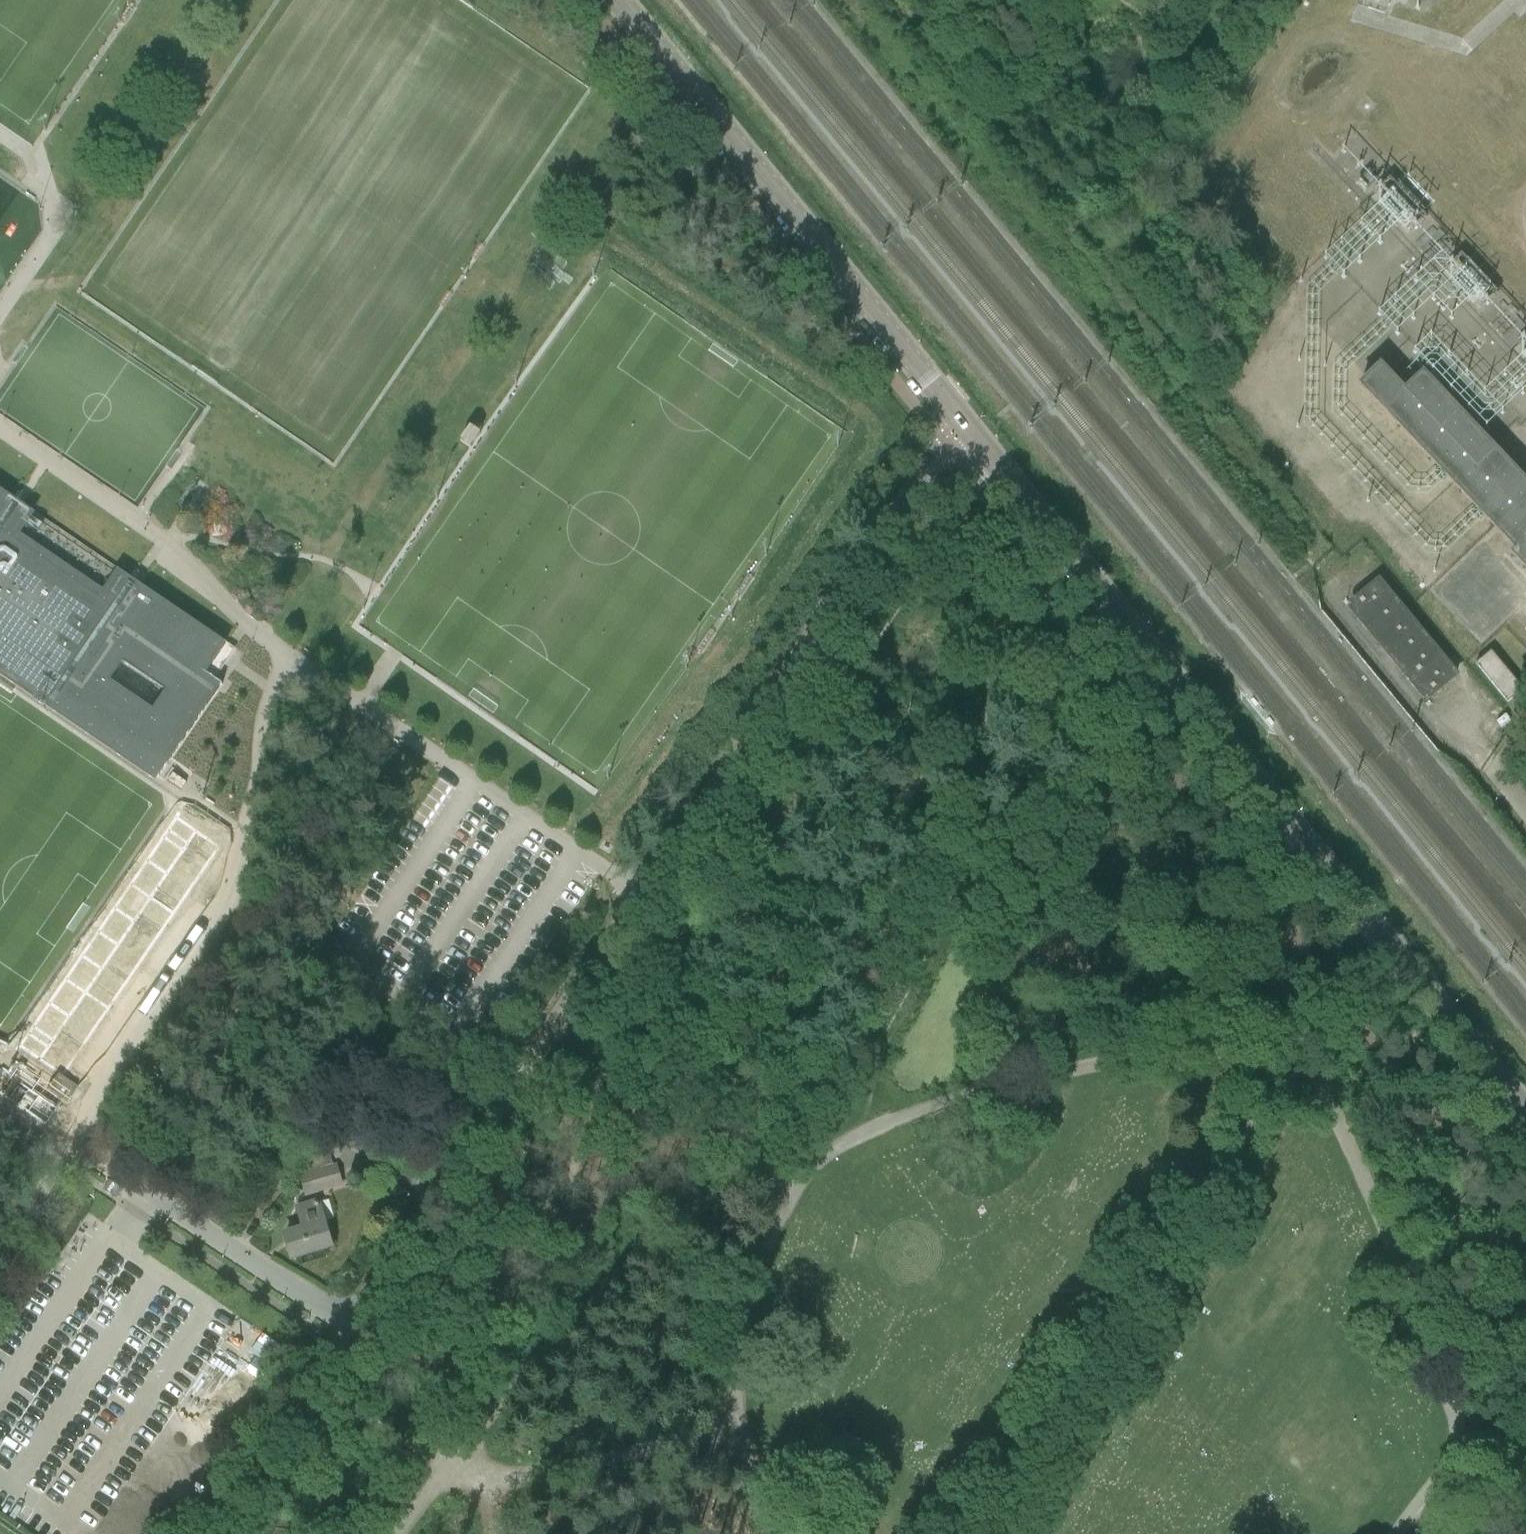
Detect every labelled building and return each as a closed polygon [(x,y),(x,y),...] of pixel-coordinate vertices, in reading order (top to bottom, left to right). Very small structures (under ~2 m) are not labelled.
[(1490,445),(1423,375),(1405,392),(1398,386),(1381,367),(1360,386),(1443,473),(1480,512),(1494,527),(1513,547),(1514,549),(1510,552),(1525,569),(1525,483),(1490,445)] [(5,657),(0,664),(0,670),(47,702),(55,691),(62,696),(54,707),(154,775),(158,778),(159,777),(156,775),(168,757),(218,684),(221,686),(222,685),(203,673),(222,646),(0,494),(0,653),(5,657)] [(1348,604),(1347,607),(1348,610),(1416,693),(1421,698),(1423,699),(1425,699),(1428,699),(1430,698),(1445,686),(1459,675),(1458,674),(1378,578),(1350,601),(1348,604)] [(1476,663),(1509,702),(1524,689),(1492,651),(1476,663)] [(171,805),(10,1037),(73,1080),(233,849),(171,805)] [(0,1054),(0,1091),(38,1117),(49,1101),(52,1103),(61,1089),(3,1049),(0,1054)] [(302,1176),(307,1192),(341,1182),(336,1166),(302,1176)] [(286,1234),(293,1257),(332,1246),(319,1201),(298,1207),(305,1229),(286,1234)]
